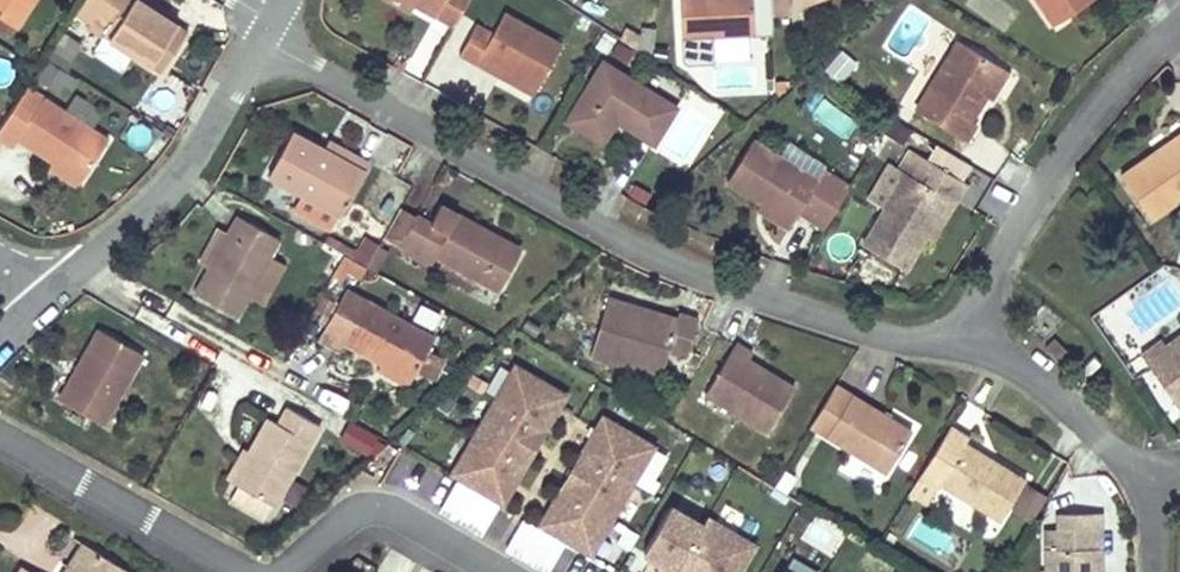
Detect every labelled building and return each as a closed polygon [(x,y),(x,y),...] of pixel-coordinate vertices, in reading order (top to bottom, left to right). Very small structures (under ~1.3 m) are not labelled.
[(9,31),(28,0),(0,0),(0,25),(9,31)] [(96,37),(121,53),(154,75),(181,35),(128,0),(99,0),(84,22),(99,32),(96,37)] [(410,13),(415,5),(405,0),(386,0),(410,13)] [(455,27),(469,0),(405,0),(415,5),(455,27)] [(682,40),(755,36),(754,16),(753,0),(681,0),(682,40)] [(754,16),(772,15),(771,0),(753,0),(754,16)] [(1065,32),(1107,3),(1105,0),(1044,0),(1065,32)] [(458,57),(475,66),(480,59),(537,89),(561,44),(503,13),(491,34),(476,25),(458,57)] [(626,43),(605,30),(602,35),(622,49),(626,43)] [(602,38),(592,53),(606,61),(615,46),(602,38)] [(840,81),(858,63),(841,47),(824,65),(840,81)] [(973,131),(988,106),(1004,79),(961,52),(921,120),(969,150),(979,134),(973,131)] [(480,59),(475,66),(533,98),(537,89),(480,59)] [(63,75),(42,60),(33,75),(53,89),(58,82),(63,75)] [(715,90),(758,89),(757,64),(714,65),(715,90)] [(601,65),(570,118),(607,140),(616,125),(653,148),(677,110),(601,65)] [(63,75),(58,82),(67,87),(71,80),(63,75)] [(1004,79),(988,106),(993,109),(1009,82),(1004,79)] [(0,120),(0,138),(9,144),(13,138),(49,161),(78,179),(104,138),(87,128),(67,115),(60,110),(22,86),(0,120)] [(690,165),(723,109),(689,89),(656,145),(690,165)] [(70,94),(60,110),(67,115),(87,128),(98,112),(70,94)] [(607,140),(570,118),(565,126),(602,148),(607,140)] [(344,164),(320,151),(292,136),(268,180),(339,219),(367,167),(348,157),(344,164)] [(1164,153),(1170,160),(1179,152),(1179,142),(1164,153)] [(324,143),(320,151),(344,164),(348,157),(324,143)] [(651,207),(673,164),(646,151),(624,194),(651,207)] [(1164,153),(1130,176),(1161,219),(1179,206),(1179,152),(1170,160),(1164,153)] [(737,198),(772,218),(805,236),(811,226),(835,239),(858,198),(833,185),(828,193),(759,156),(737,198)] [(78,179),(49,161),(45,167),(74,185),(78,179)] [(909,281),(929,247),(951,210),(959,215),(970,196),(930,171),(915,163),(904,181),(911,185),(868,255),(909,281)] [(361,207),(391,222),(410,183),(380,168),(361,207)] [(399,208),(383,238),(430,264),(433,259),(495,293),(515,256),(486,240),(489,235),(439,207),(429,224),(399,208)] [(951,210),(929,247),(936,252),(959,215),(951,210)] [(203,270),(189,296),(230,318),(246,289),(249,285),(263,259),(273,241),(232,218),(223,234),(208,261),(203,270)] [(805,236),(772,218),(768,223),(802,242),(805,236)] [(208,261),(223,234),(214,229),(194,265),(203,270),(208,261)] [(361,270),(365,272),(376,250),(378,247),(365,241),(354,259),(351,264),(361,270)] [(351,264),(354,259),(324,242),(321,247),(339,256),(351,264)] [(339,256),(321,247),(319,245),(315,252),(327,259),(316,278),(324,282),(330,271),(331,270),(339,256)] [(376,250),(365,272),(374,277),(386,256),(376,250)] [(339,256),(331,270),(332,270),(342,276),(354,283),(361,270),(351,264),(339,256)] [(279,268),(263,259),(249,285),(246,289),(262,298),(279,268)] [(331,270),(330,271),(325,282),(335,287),(342,276),(332,270),(331,270)] [(340,345),(374,364),(406,380),(410,372),(419,356),(422,351),(429,339),(340,292),(313,341),(335,353),(340,345)] [(587,355),(624,366),(625,361),(643,367),(649,346),(666,351),(684,357),(696,320),(675,314),(672,321),(604,299),(587,355)] [(92,328),(54,398),(102,423),(138,355),(92,328)] [(1054,336),(1045,345),(1057,358),(1067,349),(1054,336)] [(1170,371),(1179,363),(1179,343),(1179,341),(1159,356),(1170,371)] [(625,361),(624,366),(658,377),(666,351),(649,346),(643,367),(625,361)] [(738,350),(710,399),(773,434),(797,392),(751,367),(755,359),(738,350)] [(438,360),(422,351),(419,356),(410,372),(426,381),(438,360)] [(515,363),(453,470),(503,499),(566,392),(515,363)] [(1170,371),(1179,385),(1179,363),(1170,371)] [(406,380),(374,364),(371,370),(402,387),(406,380)] [(839,390),(814,430),(891,476),(916,435),(839,390)] [(245,451),(229,481),(273,506),(316,425),(282,407),(273,424),(263,418),(245,451)] [(605,414),(542,522),(593,551),(656,444),(605,414)] [(355,440),(360,429),(339,418),(334,428),(355,440)] [(948,442),(966,452),(970,444),(953,434),(948,442)] [(981,469),(984,463),(966,452),(948,442),(910,504),(928,515),(940,495),(1003,532),(1028,489),(992,467),(989,474),(981,469)] [(221,477),(229,481),(245,451),(238,446),(221,477)] [(992,467),(984,463),(981,469),(989,474),(992,467)] [(658,571),(675,571),(705,522),(672,503),(645,549),(662,559),(656,570),(658,571)] [(675,571),(739,571),(756,543),(709,516),(705,522),(675,571)] [(615,518),(593,551),(615,564),(636,531),(615,518)] [(1096,570),(1104,570),(1102,532),(1047,534),(1048,571),(1096,571),(1096,570)] [(78,541),(64,564),(76,571),(129,571),(78,541)]
